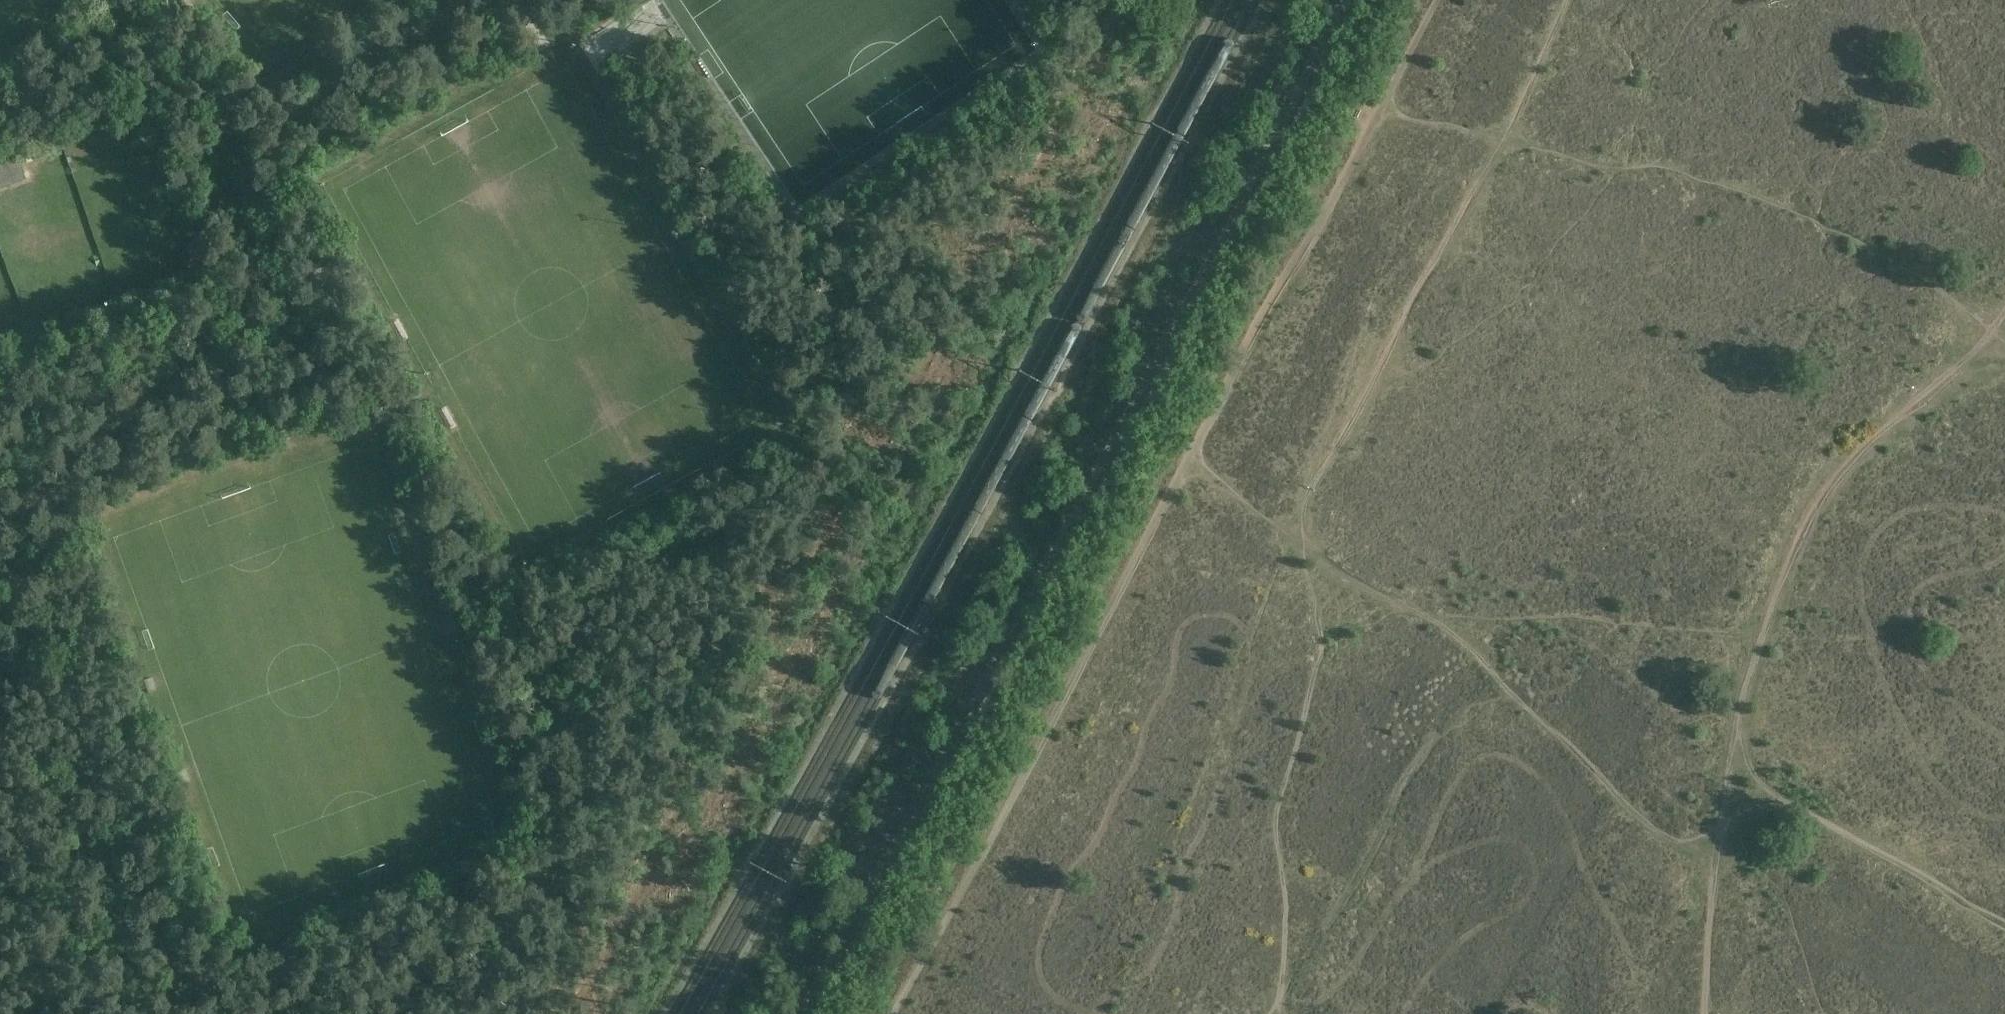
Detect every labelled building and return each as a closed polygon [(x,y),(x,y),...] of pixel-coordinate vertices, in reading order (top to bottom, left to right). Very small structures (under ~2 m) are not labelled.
[(0,159),(0,188),(25,179),(15,153),(0,159)]
